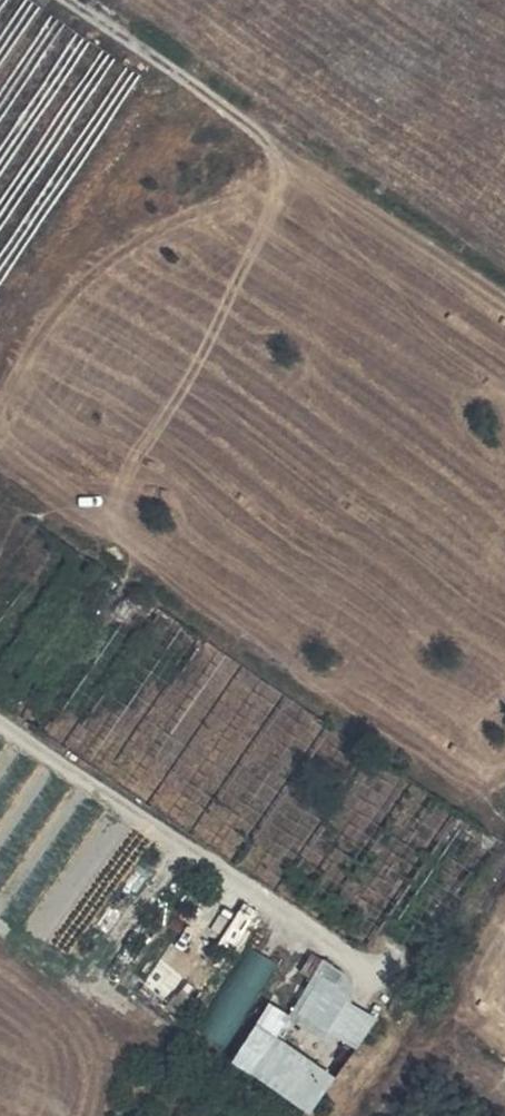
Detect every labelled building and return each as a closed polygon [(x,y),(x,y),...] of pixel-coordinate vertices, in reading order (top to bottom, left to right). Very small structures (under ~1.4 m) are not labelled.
[(270,998),(234,1063),(317,1108),(339,1069),(286,1039),(299,1017),(359,1050),(380,1014),(352,998),(364,978),(324,957),(294,1012),(270,998)]
